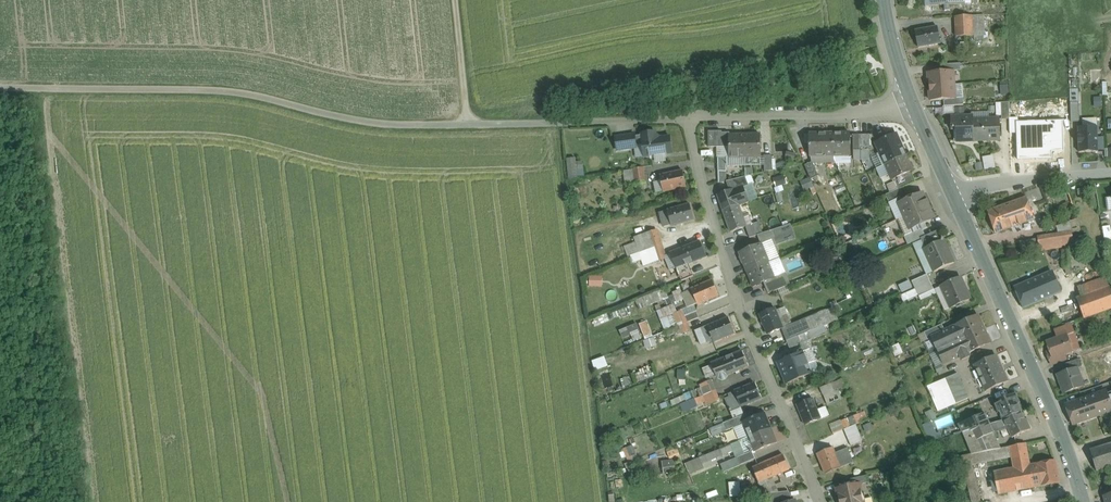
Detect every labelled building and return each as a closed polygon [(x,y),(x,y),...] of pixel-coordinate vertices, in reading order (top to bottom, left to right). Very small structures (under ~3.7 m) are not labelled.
[(931,1),(925,1),(925,7),(945,6),(946,11),(950,11),(949,5),(971,4),(971,0),(931,0),(931,1)] [(984,15),(972,16),(973,36),(985,36),(984,15)] [(972,16),(955,17),(956,37),(973,37),(972,16)] [(938,27),(915,31),(918,48),(941,44),(938,27)] [(942,72),(928,72),(930,87),(954,85),(953,71),(942,72)] [(954,85),(930,87),(931,101),(944,100),(955,99),(954,85)] [(1070,88),(1070,100),(1078,100),(1078,88),(1070,88)] [(955,99),(944,100),(944,107),(963,105),(963,98),(955,99)] [(1009,102),(1001,103),(1001,120),(1009,120),(1009,102)] [(1097,135),(1096,116),(1081,117),(1082,126),(1073,126),(1074,151),(1104,150),(1103,135),(1097,135)] [(972,120),(972,117),(952,117),(952,129),(957,129),(957,140),(972,140),(972,120)] [(972,120),(972,140),(999,139),(999,119),(972,120)] [(745,165),(745,135),(730,135),(730,133),(722,133),(722,131),(721,131),(721,134),(710,134),(709,131),(708,131),(709,147),(729,147),(729,157),(726,157),(726,165),(745,165)] [(672,153),(672,152),(670,136),(659,137),(656,135),(655,132),(641,134),(641,135),(643,144),(644,157),(654,155),(665,154),(672,153)] [(833,133),(809,134),(809,144),(810,156),(834,155),(833,133)] [(850,133),(833,133),(834,155),(851,155),(850,133)] [(637,148),(636,145),(635,136),(635,134),(615,137),(617,150),(634,148),(637,148)] [(906,156),(896,134),(876,143),(886,165),(906,156)] [(761,135),(745,135),(745,165),(760,165),(760,157),(761,157),(761,135)] [(861,135),(853,135),(853,150),(861,150),(861,135)] [(869,150),(869,135),(861,135),(861,150),(869,150)] [(637,148),(634,148),(635,158),(644,157),(643,144),(636,145),(637,148)] [(666,161),(665,154),(654,155),(655,163),(666,161)] [(996,154),(984,156),(987,169),(998,167),(996,154)] [(772,156),(764,156),(764,172),(772,170),(772,156)] [(906,156),(886,165),(892,180),(913,171),(906,156)] [(726,157),(718,157),(718,171),(726,172),(726,165),(726,157)] [(569,178),(577,178),(576,169),(575,163),(575,158),(567,159),(569,178)] [(812,162),(805,165),(811,179),(818,176),(812,162)] [(641,168),(633,169),(635,184),(646,183),(643,168),(643,167),(641,168)] [(630,170),(624,171),(626,186),(635,184),(633,169),(630,170)] [(683,171),(660,175),(663,192),(686,187),(683,171)] [(726,172),(718,171),(718,183),(727,181),(726,172)] [(912,174),(895,182),(898,189),(903,187),(915,182),(912,174)] [(776,177),(778,185),(787,183),(785,175),(776,177)] [(745,177),(726,181),(730,191),(742,187),(743,187),(748,185),(745,177)] [(730,191),(718,196),(723,210),(739,205),(748,202),(743,187),(742,187),(730,191)] [(898,189),(885,195),(889,203),(907,195),(903,187),(898,189)] [(1043,191),(1003,205),(1008,218),(1013,216),(1017,226),(1050,214),(1043,191)] [(923,193),(899,204),(904,216),(928,206),(923,193)] [(690,204),(667,210),(667,211),(671,225),(672,226),(694,220),(690,204)] [(739,205),(723,210),(730,232),(746,227),(746,226),(739,205)] [(1003,205),(987,210),(995,233),(1017,226),(1013,216),(1008,218),(1003,205)] [(928,206),(904,216),(910,229),(934,218),(928,206)] [(1078,219),(1070,222),(1072,231),(1072,233),(1080,232),(1078,219)] [(759,222),(746,226),(746,227),(750,238),(763,233),(759,222)] [(1072,231),(1070,222),(1056,227),(1058,233),(1072,231)] [(787,225),(773,230),(776,240),(791,235),(787,225)] [(922,228),(904,236),(908,244),(921,238),(926,236),(922,228)] [(659,238),(657,230),(647,233),(649,241),(659,238)] [(926,236),(921,238),(925,248),(942,241),(938,231),(926,236)] [(1038,239),(1040,250),(1074,245),(1072,233),(1072,231),(1058,233),(1038,236),(1038,239)] [(649,241),(647,233),(642,234),(643,238),(641,239),(644,251),(651,248),(649,241)] [(659,238),(649,241),(651,248),(661,244),(659,238)] [(1030,240),(1020,242),(1022,254),(1040,251),(1040,250),(1038,239),(1030,240)] [(925,248),(924,249),(934,272),(954,263),(944,240),(942,241),(925,248)] [(700,241),(679,249),(679,250),(670,254),(679,275),(691,270),(688,264),(706,257),(700,241)] [(661,244),(651,248),(653,253),(663,250),(661,244)] [(761,244),(740,253),(747,272),(769,263),(761,244)] [(651,248),(644,251),(646,256),(654,254),(653,253),(651,248)] [(1073,248),(1062,249),(1064,268),(1065,268),(1066,273),(1075,272),(1073,248)] [(663,250),(653,253),(654,254),(656,262),(666,259),(663,250)] [(769,263),(747,272),(753,286),(763,282),(774,277),(774,276),(769,263)] [(691,270),(679,275),(682,281),(694,276),(691,270)] [(1052,272),(1032,280),(1040,300),(1060,292),(1052,272)] [(774,276),(774,277),(763,282),(768,294),(787,286),(782,273),(774,276)] [(927,274),(912,281),(915,289),(931,282),(927,274)] [(604,285),(604,275),(591,275),(591,285),(604,285)] [(959,278),(941,286),(951,308),(971,299),(966,290),(965,290),(959,278)] [(1106,278),(1078,288),(1081,297),(1109,286),(1106,278)] [(712,280),(691,289),(692,292),(689,294),(691,298),(694,297),(697,305),(719,296),(712,280)] [(1032,280),(1015,287),(1023,308),(1040,300),(1032,280)] [(931,282),(915,289),(919,296),(934,290),(931,282)] [(1076,298),(1080,307),(1084,319),(1110,309),(1110,291),(1109,286),(1081,297),(1076,298)] [(775,308),(759,314),(768,335),(782,329),(792,325),(791,323),(785,307),(776,311),(775,308)] [(1080,307),(1066,312),(1070,324),(1084,319),(1080,307)] [(687,323),(682,310),(671,315),(675,324),(679,322),(680,325),(687,323)] [(696,312),(685,317),(688,322),(698,318),(696,312)] [(818,313),(791,323),(792,325),(793,324),(798,336),(820,327),(823,326),(818,313)] [(955,326),(956,326),(962,339),(984,329),(978,315),(955,326)] [(714,343),(735,335),(728,318),(707,327),(714,343)] [(620,329),(623,338),(643,331),(639,322),(620,329)] [(687,323),(680,325),(683,333),(690,330),(687,323)] [(798,336),(793,324),(792,325),(782,329),(786,341),(798,336)] [(942,324),(924,332),(927,340),(932,338),(932,337),(945,331),(942,324)] [(1070,324),(1055,330),(1058,338),(1073,333),(1070,324)] [(938,350),(962,339),(956,326),(945,331),(932,337),(932,338),(938,350)] [(820,327),(798,336),(801,344),(823,335),(820,327)] [(984,329),(962,339),(969,353),(991,343),(984,329)] [(1058,338),(1047,342),(1053,358),(1079,348),(1073,333),(1058,338)] [(798,336),(786,341),(790,349),(801,344),(798,336)] [(655,337),(646,339),(649,348),(657,345),(655,337)] [(970,357),(969,353),(962,339),(938,350),(944,363),(960,356),(962,360),(970,357)] [(742,351),(712,363),(718,378),(723,380),(726,379),(727,376),(748,367),(742,351)] [(996,355),(974,365),(986,391),(1008,382),(996,355)] [(795,356),(779,362),(788,383),(803,376),(809,373),(803,359),(797,362),(795,356)] [(1079,359),(1061,365),(1063,373),(1076,368),(1077,368),(1082,367),(1079,359)] [(1063,373),(1058,374),(1064,393),(1083,386),(1077,368),(1076,368),(1063,373)] [(969,398),(958,373),(945,379),(956,404),(969,398)] [(839,387),(843,385),(841,379),(822,386),(828,403),(843,397),(839,387)] [(956,404),(945,379),(927,387),(938,412),(956,404)] [(711,380),(700,384),(701,387),(704,395),(715,390),(711,380)] [(755,383),(734,391),(741,407),(761,398),(755,383)] [(715,390),(704,395),(707,403),(718,398),(715,390)] [(1067,405),(1073,424),(1110,411),(1110,407),(1106,392),(1067,405)] [(1015,394),(994,403),(999,413),(1000,412),(1004,420),(1022,412),(1018,404),(1019,403),(1015,394)] [(812,398),(797,405),(805,425),(821,419),(812,398)] [(1022,412),(1004,420),(1008,429),(1012,438),(1031,429),(1027,420),(1025,420),(1022,412)] [(764,413),(743,422),(744,424),(741,425),(734,428),(739,441),(770,428),(764,413)] [(984,413),(959,424),(963,433),(970,430),(971,431),(988,423),(989,425),(990,424),(984,413)] [(937,427),(953,422),(951,415),(925,423),(930,436),(939,433),(937,427)] [(738,417),(722,424),(726,431),(734,428),(741,425),(738,417)] [(988,423),(971,431),(972,434),(965,437),(972,453),(972,454),(989,451),(1000,449),(993,434),(989,425),(988,423)] [(856,424),(844,429),(849,440),(860,436),(856,424)] [(770,428),(739,441),(745,454),(752,451),(752,452),(755,451),(756,452),(776,443),(770,428)] [(698,441),(710,437),(708,432),(696,436),(698,441)] [(622,448),(628,462),(639,458),(634,444),(622,448)] [(731,444),(720,449),(723,455),(734,451),(731,444)] [(1000,449),(989,451),(991,461),(1012,457),(1014,468),(1029,465),(1030,465),(1026,444),(1000,449)] [(1090,450),(1096,471),(1110,467),(1110,444),(1090,450)] [(833,447),(817,454),(825,474),(841,468),(854,462),(848,448),(835,453),(833,447)] [(720,449),(685,464),(688,472),(689,474),(703,468),(702,464),(723,455),(720,449)] [(745,454),(737,458),(740,466),(755,459),(752,452),(752,451),(745,454)] [(783,455),(760,464),(767,480),(772,478),(790,470),(783,455)] [(737,458),(721,464),(725,472),(740,466),(737,458)] [(679,472),(678,459),(664,459),(665,473),(679,472)] [(1030,465),(1029,465),(1033,488),(1060,483),(1055,460),(1030,465)] [(760,464),(752,468),(759,483),(767,480),(760,464)] [(1014,468),(994,472),(998,495),(1033,488),(1029,465),(1014,468)] [(867,476),(851,479),(852,486),(859,484),(859,485),(868,483),(867,476)] [(767,480),(759,483),(763,494),(769,494),(778,493),(772,478),(767,480)] [(732,496),(743,495),(742,481),(731,482),(732,496)] [(837,489),(840,501),(863,501),(865,500),(863,493),(860,491),(859,485),(859,484),(852,486),(837,489)] [(769,494),(772,501),(791,501),(793,501),(789,491),(778,493),(769,494)]
